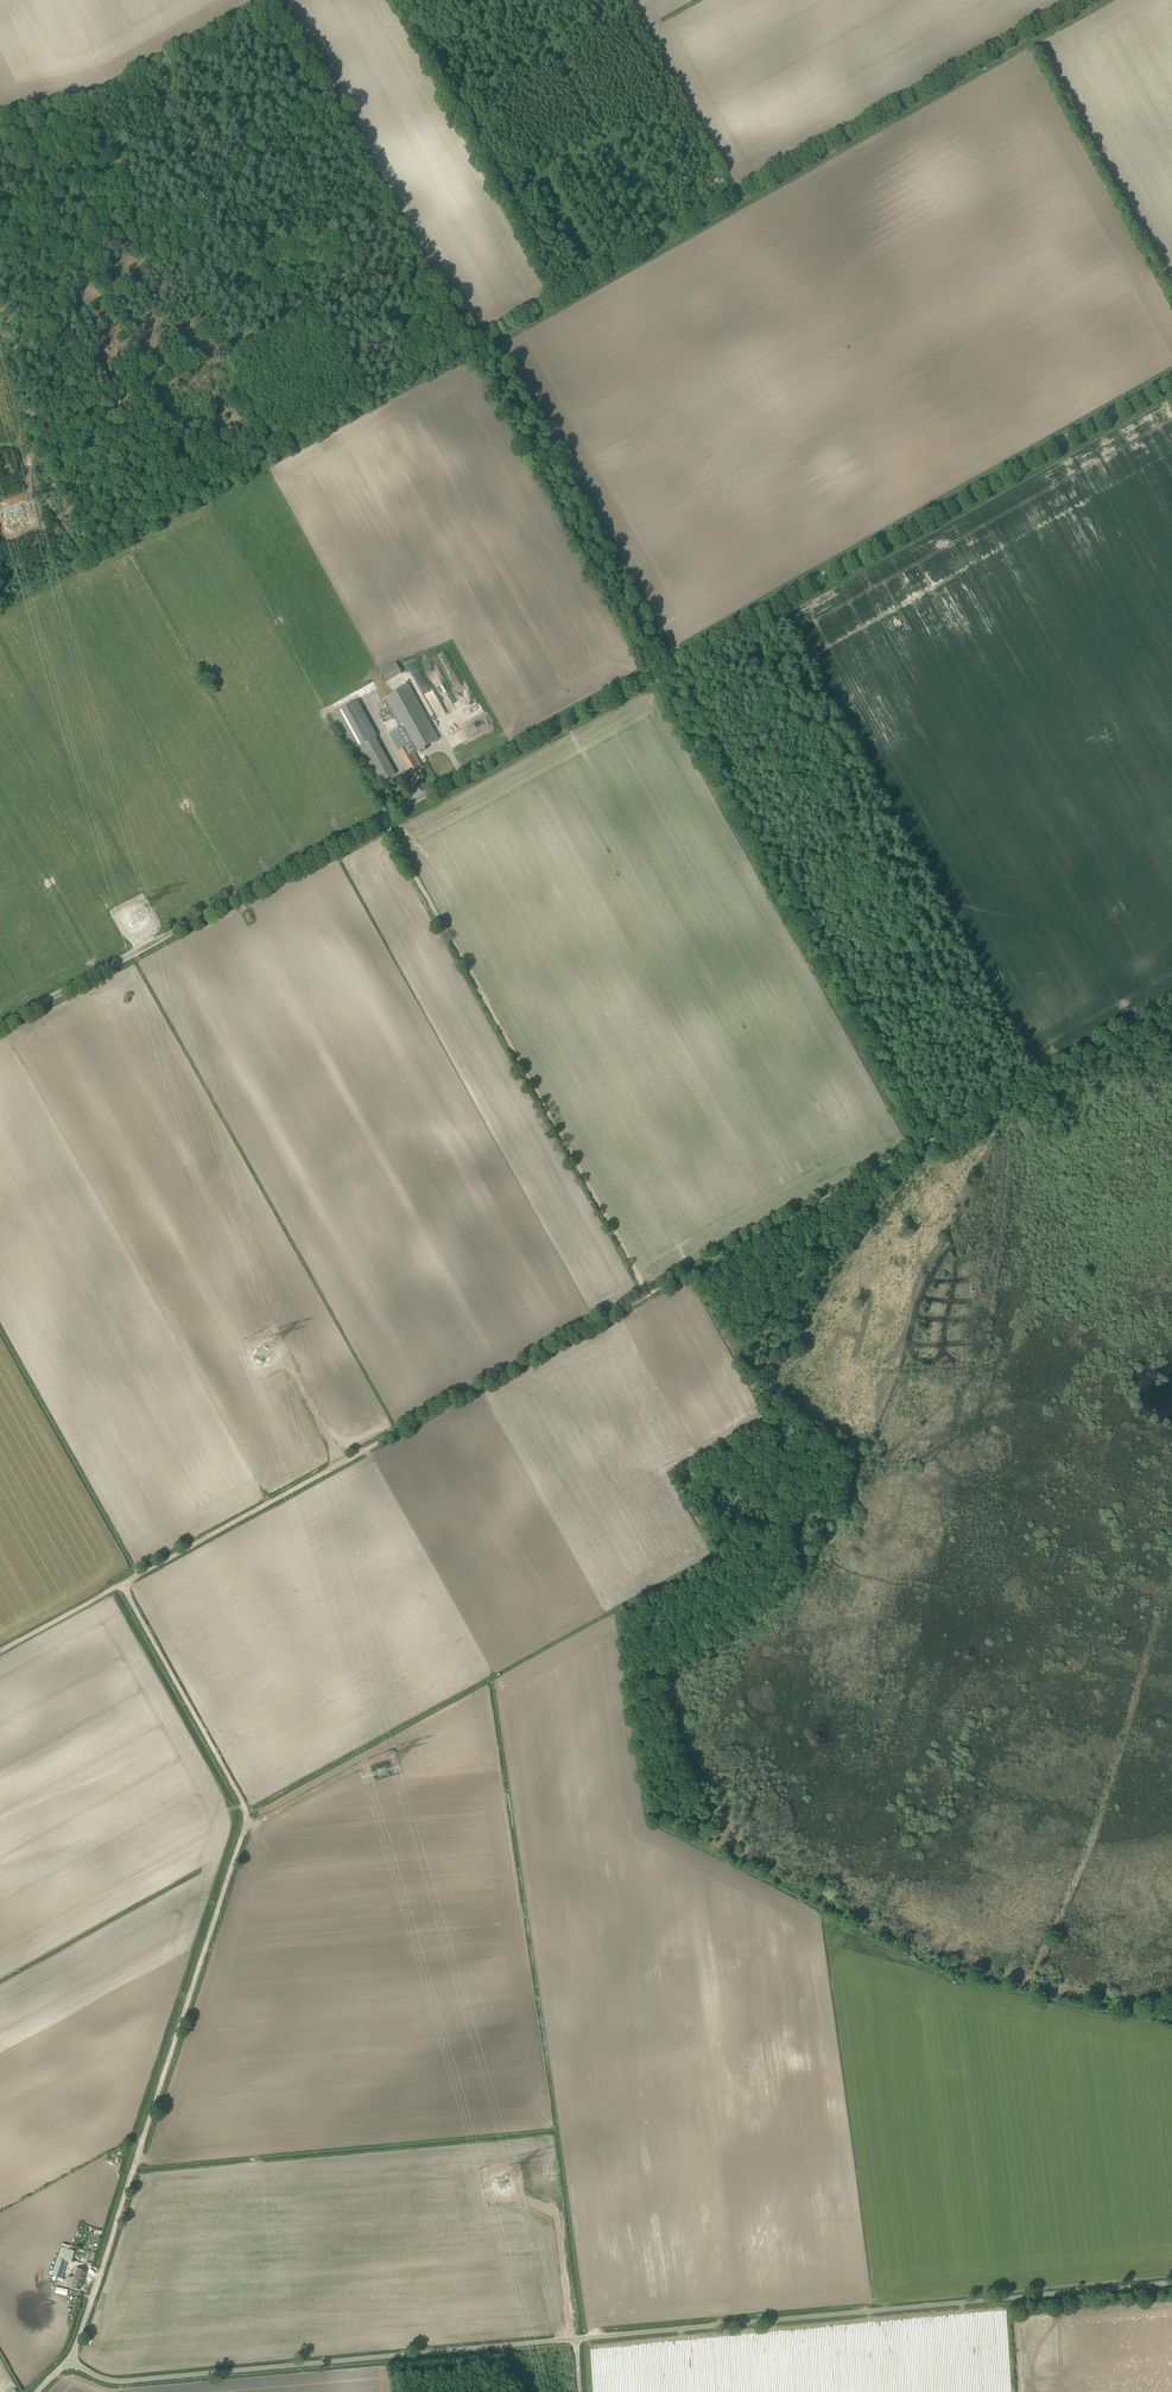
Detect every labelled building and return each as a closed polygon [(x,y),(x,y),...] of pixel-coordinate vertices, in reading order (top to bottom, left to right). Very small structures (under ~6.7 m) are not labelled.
[(381,669),(386,681),(403,673),(397,661),(381,669)] [(395,743),(399,751),(416,782),(425,777),(420,769),(423,768),(414,753),(440,739),(431,723),(409,684),(385,697),(406,737),(395,743)] [(376,737),(377,737),(357,700),(332,714),(352,750),(357,747),(376,737)] [(396,774),(376,737),(357,747),(378,784),(396,774)] [(254,920),(252,916),(249,911),(245,914),(249,922),(254,920)] [(61,2246),(51,2275),(61,2278),(67,2260),(71,2261),(72,2259),(76,2261),(78,2255),(74,2254),(75,2251),(61,2246)] [(86,2270),(78,2267),(76,2267),(73,2277),(69,2275),(66,2285),(80,2289),(86,2270)]
